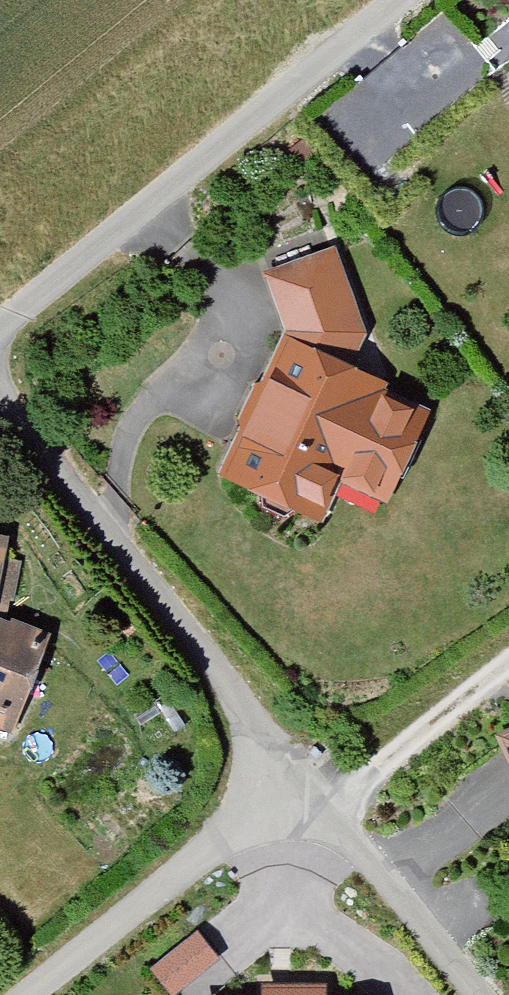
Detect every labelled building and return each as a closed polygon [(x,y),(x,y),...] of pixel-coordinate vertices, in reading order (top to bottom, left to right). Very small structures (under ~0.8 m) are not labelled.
[(370,167),(491,62),(443,7),(322,111),(370,167)] [(224,488),(335,535),(352,496),(403,518),(444,421),(395,400),(344,252),(266,279),(287,340),(224,488)] [(18,741),(60,644),(7,628),(18,548),(0,545),(0,734),(18,741)] [(147,968),(169,994),(174,994),(220,958),(196,929),(147,968)] [(198,993),(198,994),(327,994),(327,979),(260,980),(260,992),(198,993)]
